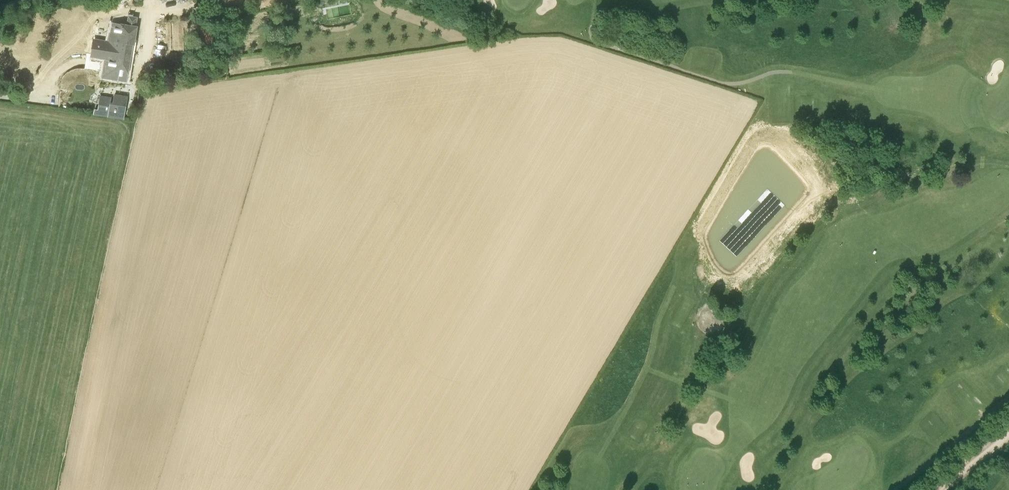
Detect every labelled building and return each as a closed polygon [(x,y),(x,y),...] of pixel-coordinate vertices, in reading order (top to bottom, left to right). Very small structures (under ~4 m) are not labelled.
[(121,82),(130,83),(134,20),(127,19),(126,28),(114,27),(113,47),(99,46),(98,60),(109,61),(108,76),(122,77),(121,82)] [(260,25),(258,19),(253,21),(247,22),(249,29),(255,27),(260,25)] [(213,21),(202,21),(202,37),(214,36),(213,21)] [(25,81),(36,84),(38,76),(27,73),(25,81)] [(124,119),(128,96),(114,94),(113,101),(102,99),(100,114),(124,119)]
